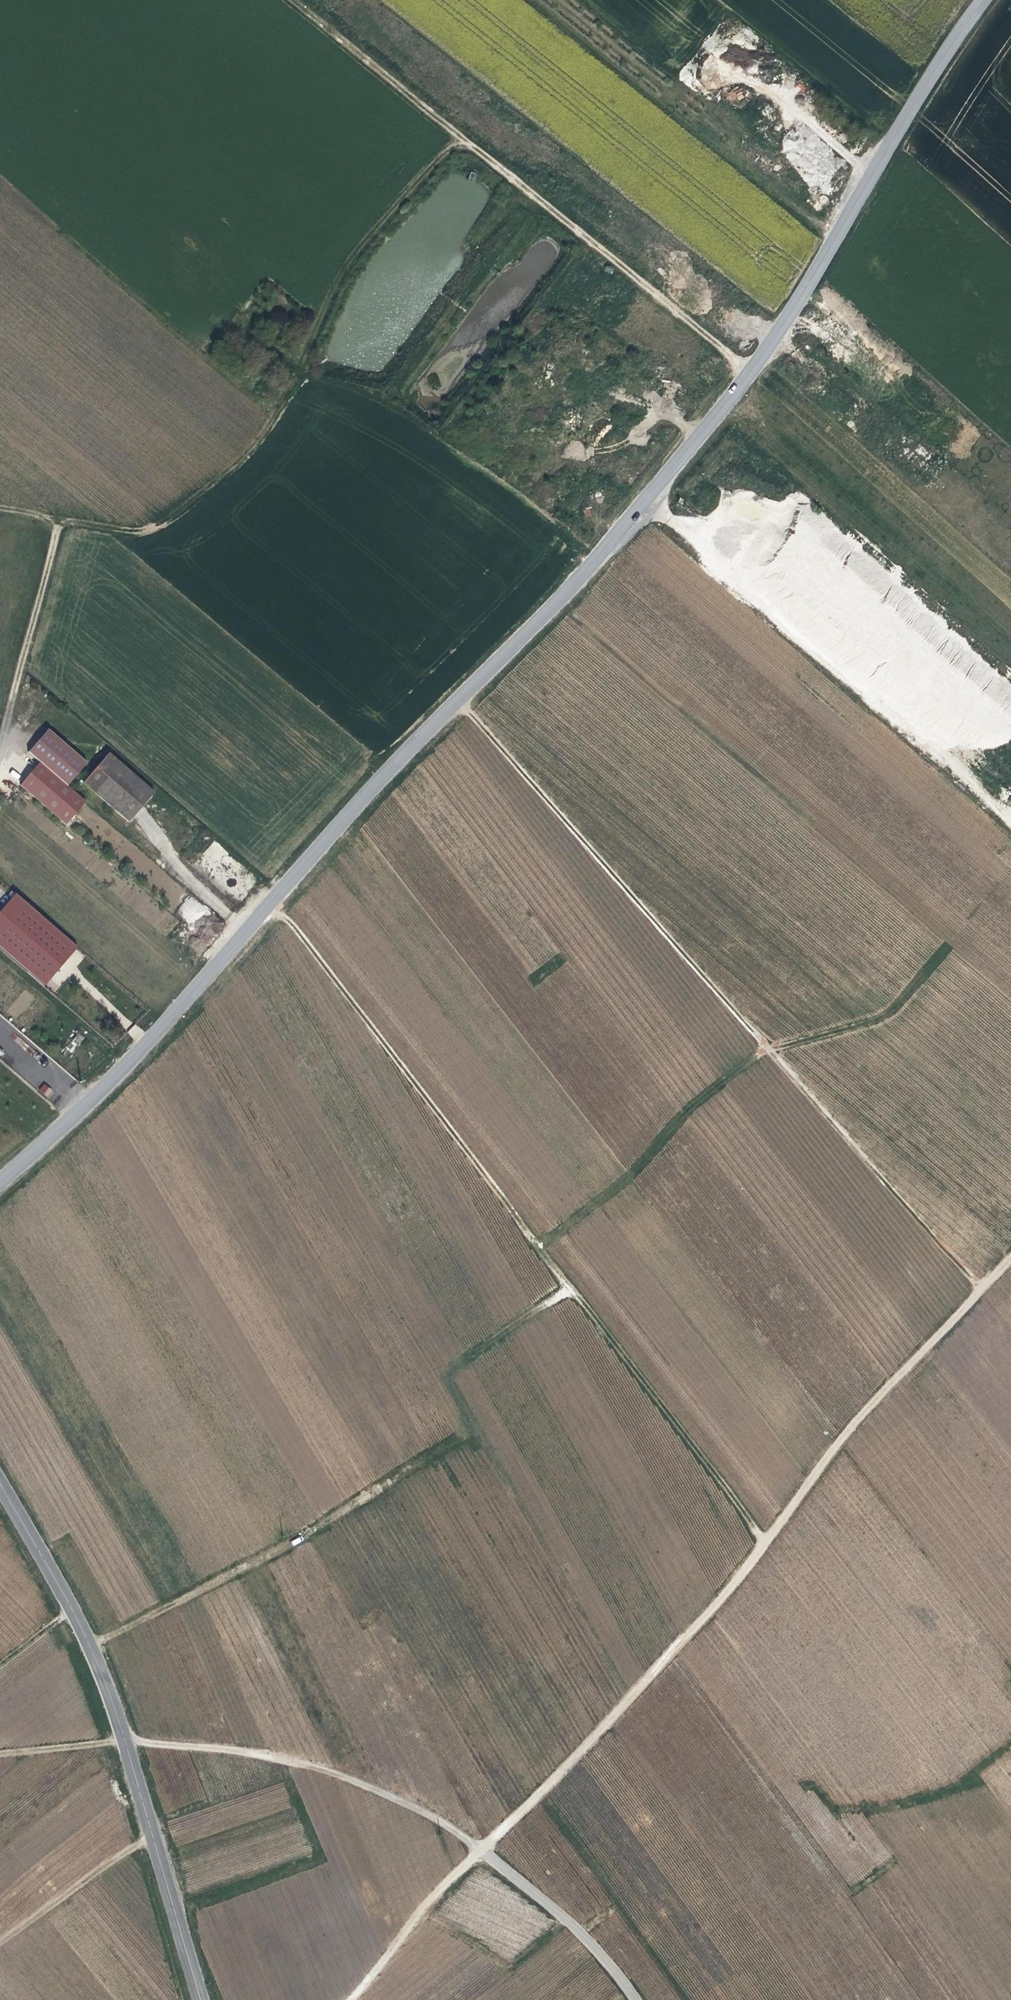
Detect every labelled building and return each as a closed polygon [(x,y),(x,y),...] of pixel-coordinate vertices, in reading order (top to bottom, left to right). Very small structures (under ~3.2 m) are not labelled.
[(49,726),(31,749),(41,758),(70,782),(89,760),(49,726)] [(132,816),(143,802),(155,787),(109,748),(96,763),(84,777),(132,816)] [(70,782),(41,758),(22,780),(67,818),(86,796),(70,782)] [(79,946),(16,893),(0,911),(0,947),(46,985),(79,946)] [(67,1049),(72,1052),(83,1036),(77,1032),(67,1049)] [(38,1091),(47,1098),(53,1090),(44,1083),(38,1091)]
